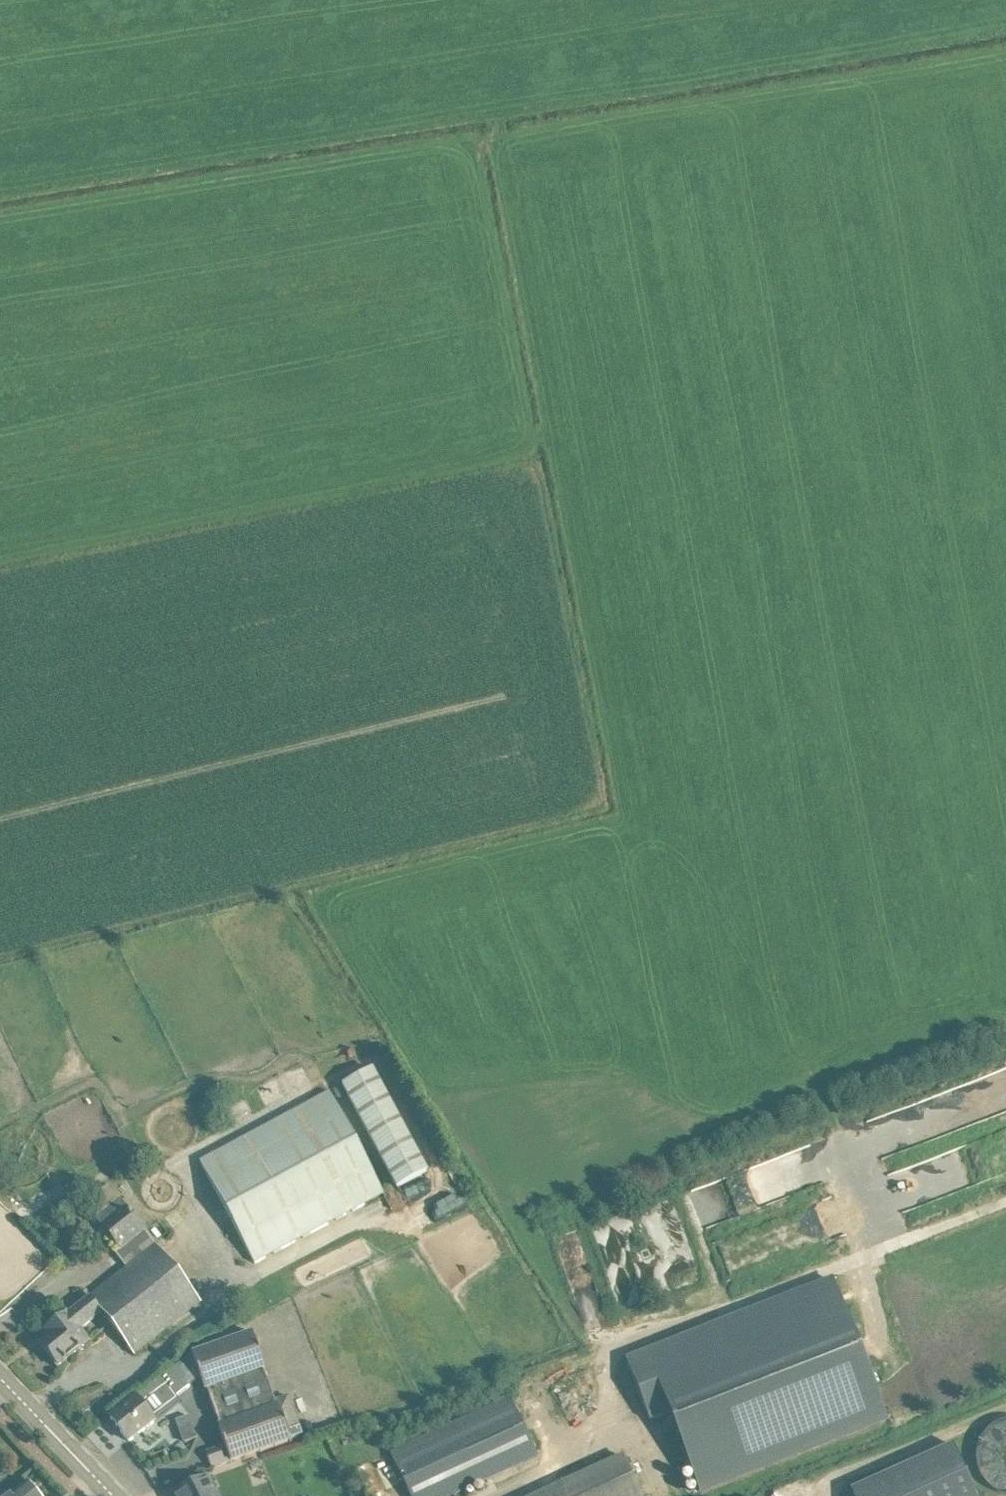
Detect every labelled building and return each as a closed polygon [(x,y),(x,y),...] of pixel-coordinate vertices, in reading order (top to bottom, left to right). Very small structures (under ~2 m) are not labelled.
[(372,1070),(343,1086),(397,1187),(426,1171),(372,1070)] [(329,1092),(201,1161),(255,1262),(383,1194),(329,1092)] [(202,1303),(156,1245),(109,1185),(84,1204),(120,1250),(115,1253),(127,1268),(67,1314),(66,1313),(42,1331),(47,1337),(38,1344),(57,1367),(89,1342),(80,1331),(101,1314),(134,1356),(202,1303)] [(671,1413),(702,1492),(889,1418),(836,1281),(629,1362),(652,1421),(671,1413)] [(172,1400),(189,1386),(200,1378),(204,1388),(206,1387),(210,1397),(209,1397),(216,1416),(220,1426),(218,1426),(225,1446),(206,1453),(211,1468),(230,1461),(231,1462),(291,1441),(291,1439),(302,1435),(288,1395),(274,1400),(263,1367),(265,1366),(252,1331),(191,1353),(192,1354),(110,1418),(129,1441),(154,1422),(156,1424),(178,1407),(172,1400)] [(507,1396),(388,1453),(408,1495),(453,1495),(535,1457),(507,1396)] [(180,1443),(194,1437),(185,1414),(171,1420),(180,1443)] [(997,1423),(987,1430),(980,1440),(976,1453),(977,1466),(982,1478),(991,1487),(1002,1494),(1005,1494),(1005,1420),(997,1423)] [(852,1495),(976,1495),(953,1445),(850,1490),(852,1495)] [(625,1456),(540,1495),(643,1495),(625,1456)] [(175,1495),(216,1495),(207,1479),(175,1495)] [(26,1482),(10,1495),(37,1495),(26,1482)]
